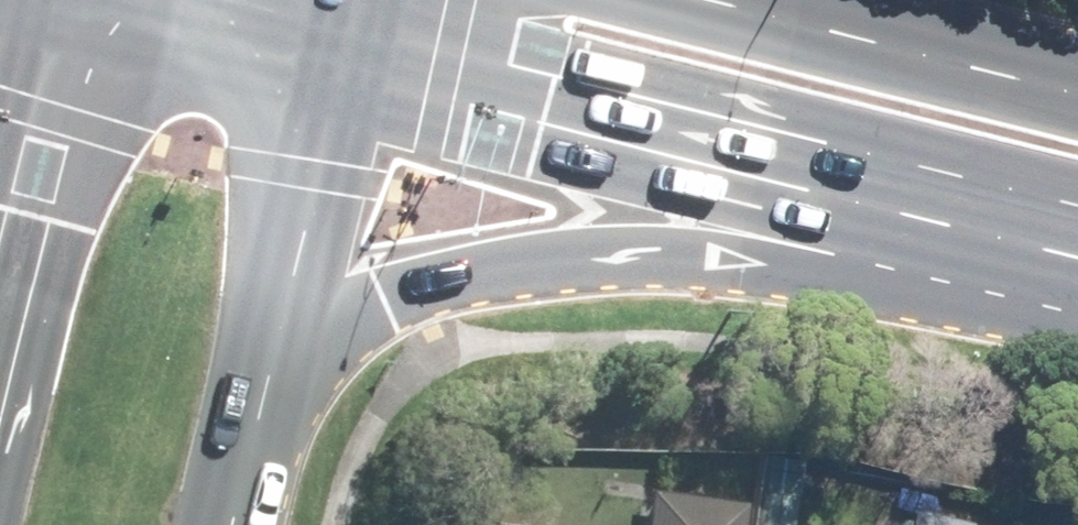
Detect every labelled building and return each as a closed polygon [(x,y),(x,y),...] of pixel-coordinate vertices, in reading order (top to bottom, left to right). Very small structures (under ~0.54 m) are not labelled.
[(730,519),(635,507),(633,524),(729,524),(730,519)] [(910,512),(907,524),(964,524),(910,512)]
